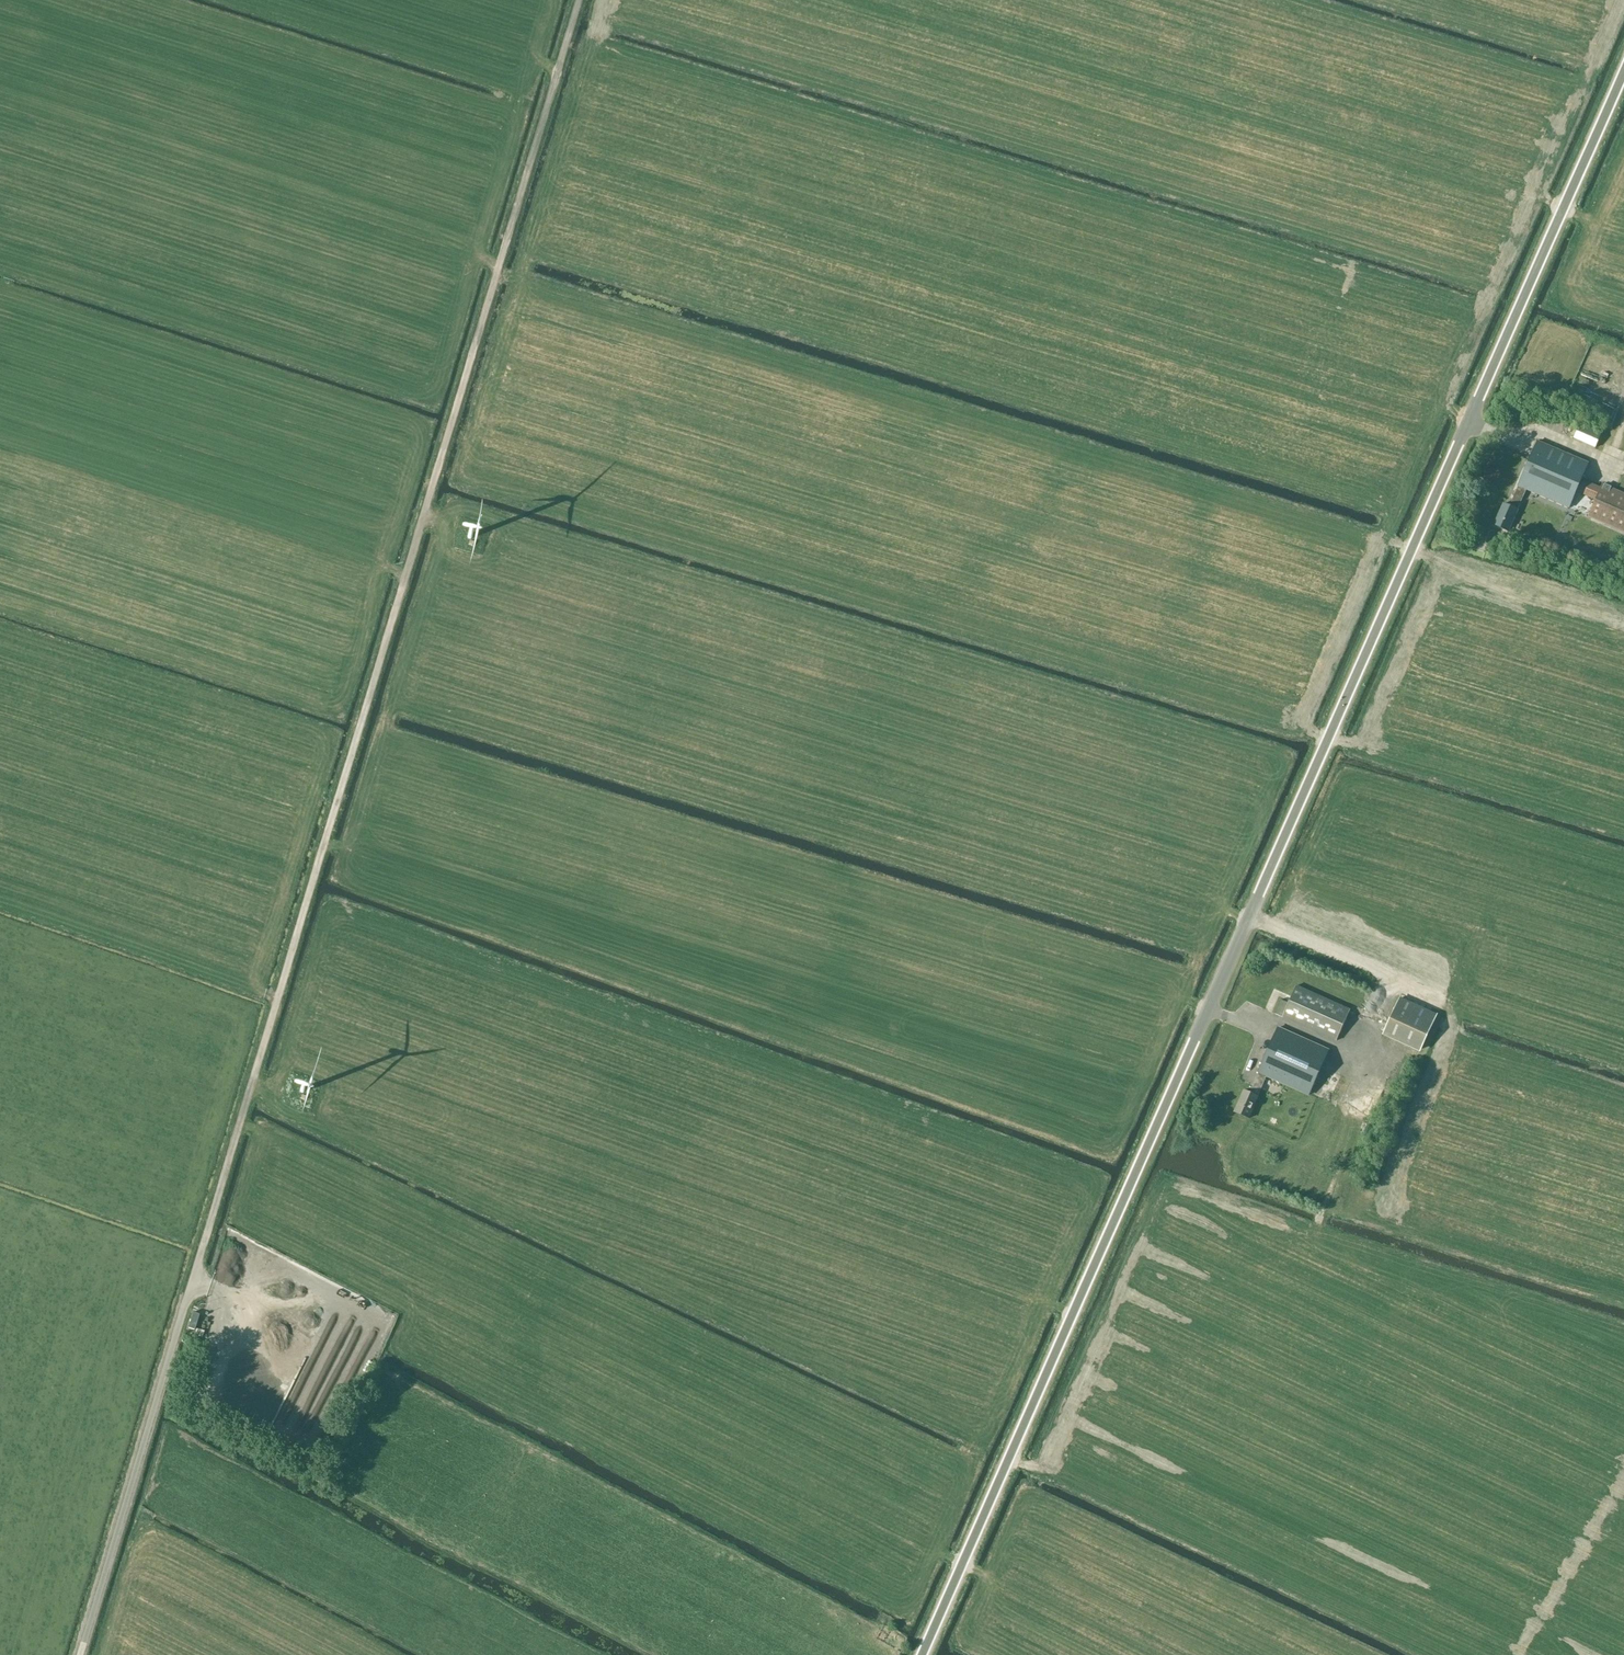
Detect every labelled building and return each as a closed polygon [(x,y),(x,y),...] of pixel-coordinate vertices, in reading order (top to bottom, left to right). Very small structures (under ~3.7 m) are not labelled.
[(1562,433),(1568,420),(1543,409),(1537,422),(1562,433)] [(1595,447),(1603,429),(1581,420),(1573,438),(1595,447)] [(1569,508),(1588,463),(1537,441),(1517,486),(1518,486),(1509,506),(1503,503),(1494,525),(1508,531),(1524,495),(1523,495),(1526,489),(1569,508)] [(1587,482),(1582,494),(1594,499),(1587,516),(1623,532),(1623,493),(1601,483),(1599,487),(1587,482)] [(1273,985),(1253,977),(1250,985),(1270,993),(1273,985)] [(1336,1041),(1350,1009),(1296,986),(1288,1003),(1280,1000),(1274,1013),(1336,1041)] [(1437,1016),(1399,998),(1384,1032),(1421,1049),(1437,1016)] [(1309,1095),(1329,1050),(1278,1028),(1258,1072),(1249,1093),(1244,1090),(1234,1112),(1248,1118),(1258,1096),(1266,1076),(1309,1095)] [(1274,1139),(1260,1134),(1259,1139),(1273,1144),(1274,1139)] [(200,1315),(194,1313),(188,1329),(195,1331),(200,1315)] [(199,1370),(203,1359),(197,1357),(193,1368),(199,1370)]
